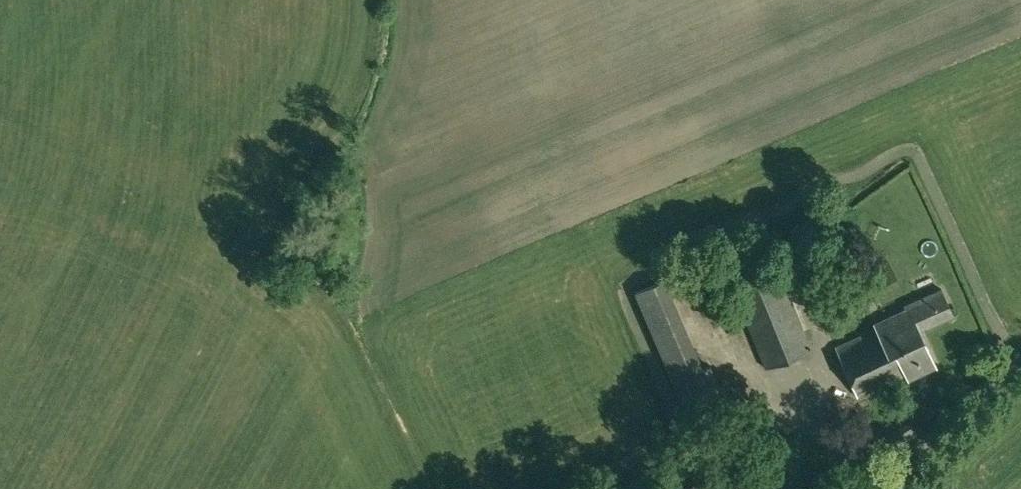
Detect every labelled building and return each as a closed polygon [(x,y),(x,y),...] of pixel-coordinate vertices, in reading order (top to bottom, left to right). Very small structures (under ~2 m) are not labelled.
[(681,403),(720,388),(709,363),(702,366),(671,296),(692,285),(684,268),(634,291),(681,403)] [(765,367),(811,348),(779,271),(733,290),(765,367)] [(926,327),(953,315),(941,288),(903,305),(905,308),(872,323),(875,328),(834,346),(856,395),(905,374),(907,379),(936,367),(918,327),(925,324),(926,327)]
